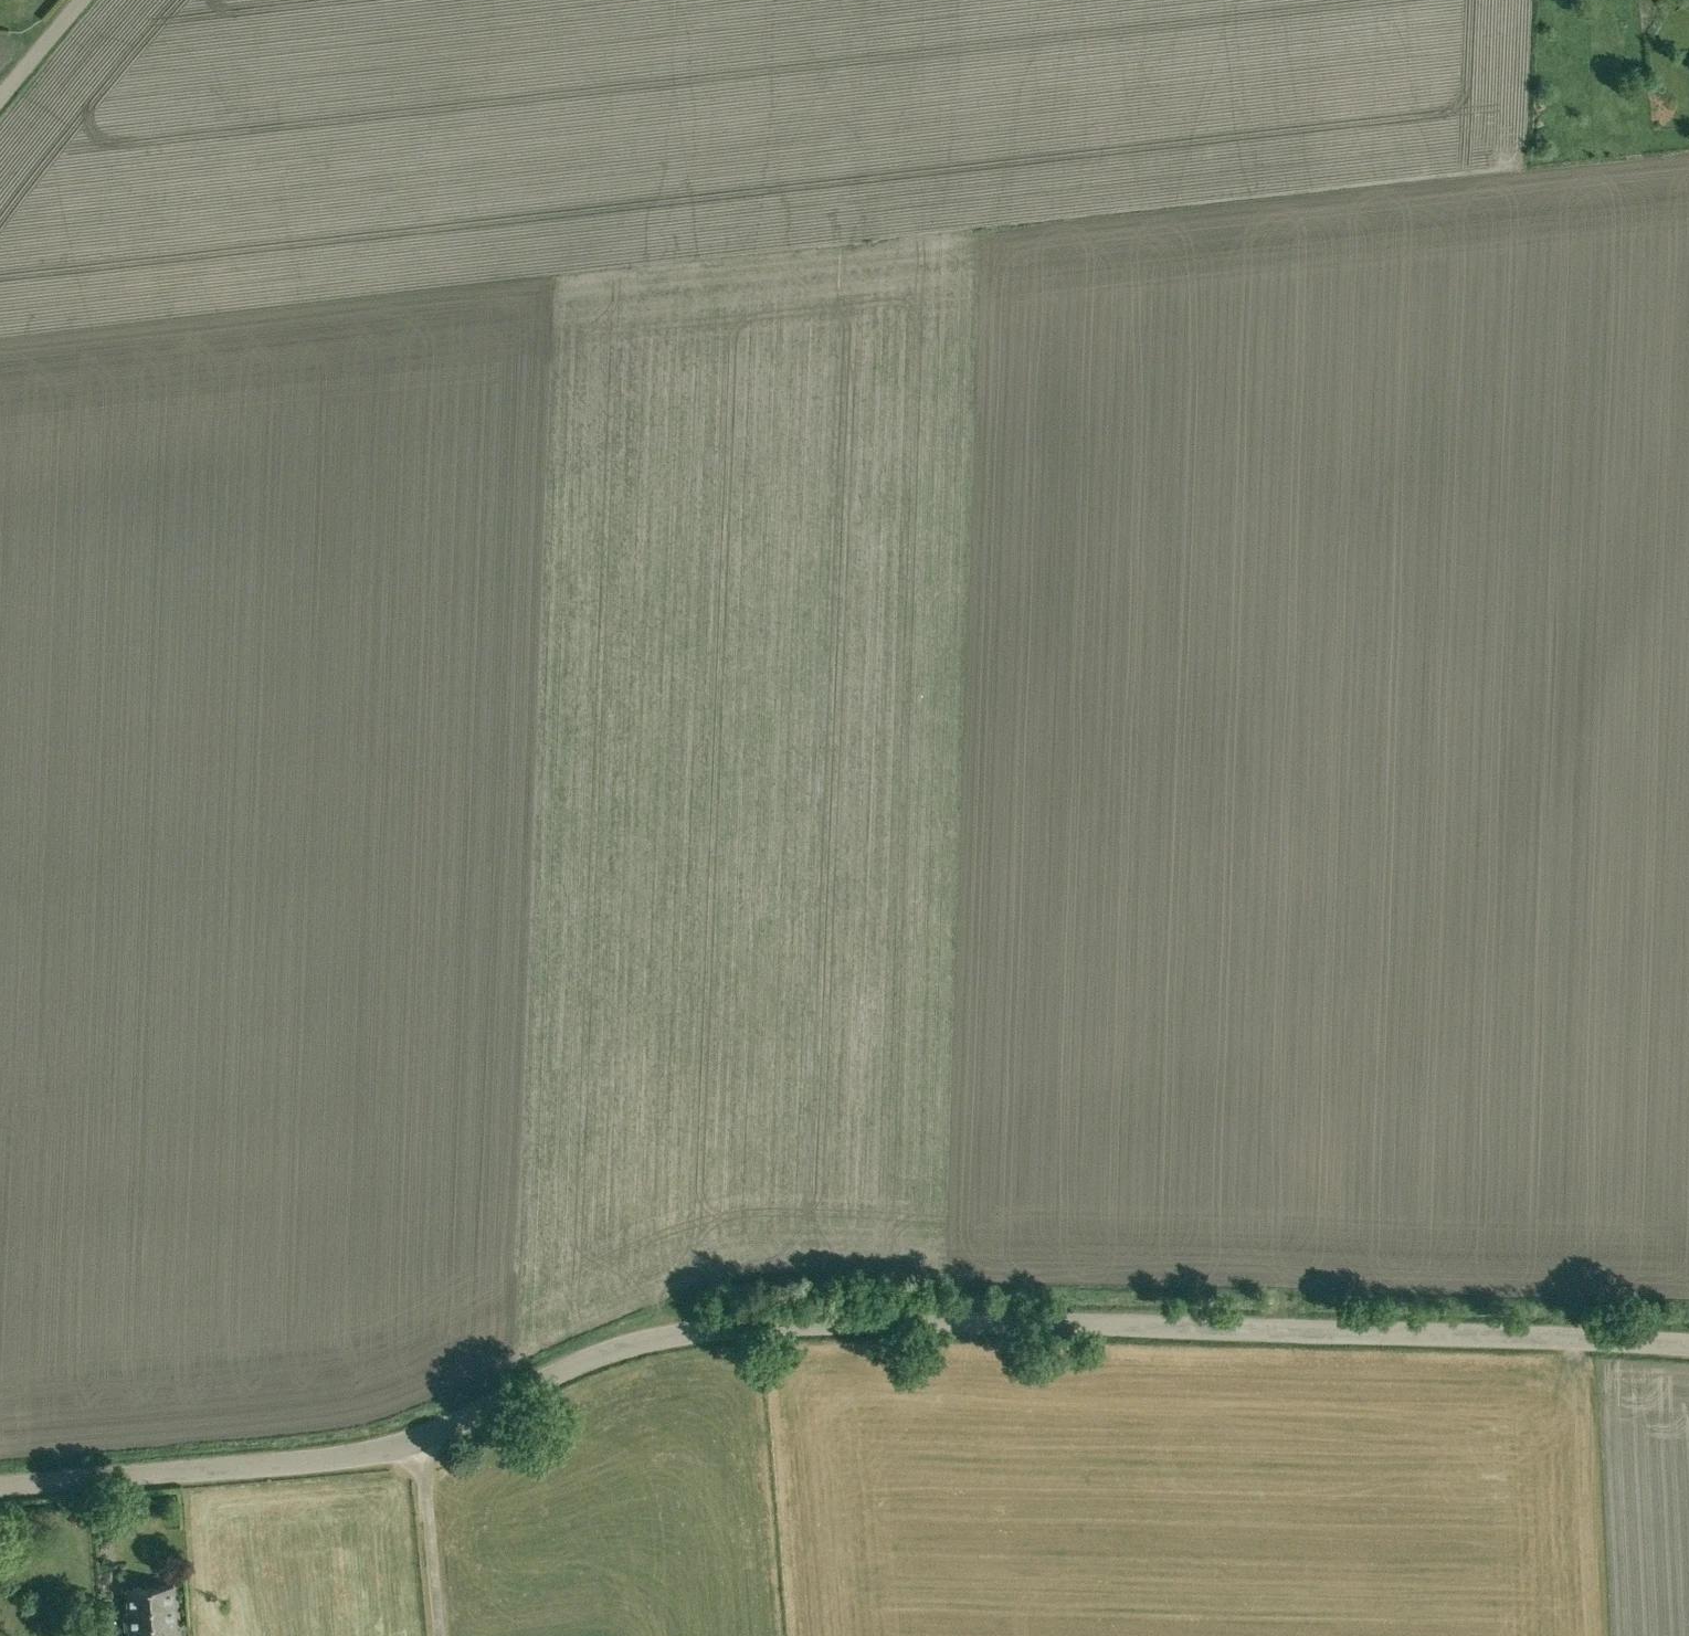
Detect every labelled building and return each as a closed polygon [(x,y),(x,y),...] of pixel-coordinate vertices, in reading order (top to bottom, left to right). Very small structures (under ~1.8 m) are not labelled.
[(69,1514),(70,1525),(80,1524),(80,1513),(69,1514)] [(130,1635),(178,1635),(174,1584),(127,1588),(130,1635)]
